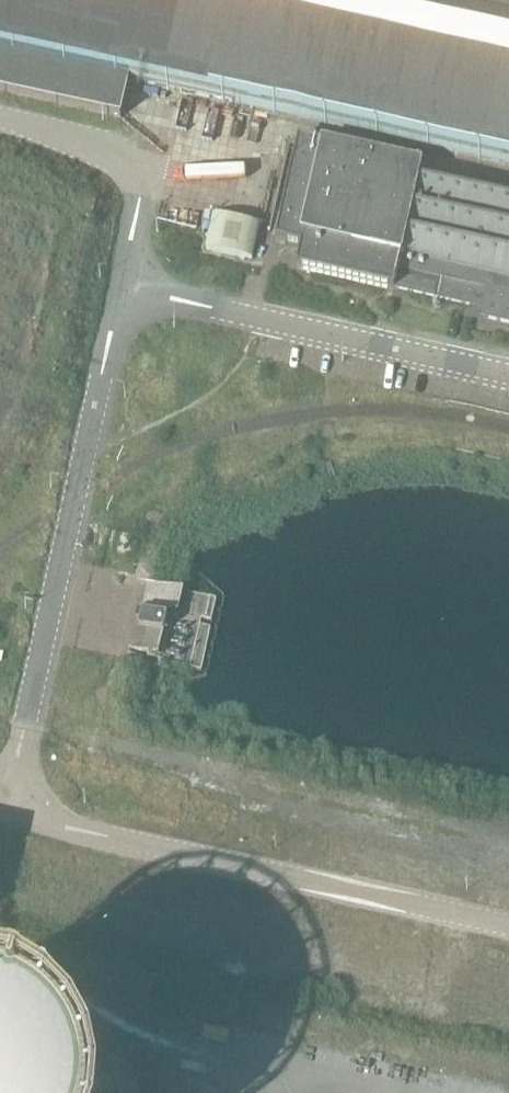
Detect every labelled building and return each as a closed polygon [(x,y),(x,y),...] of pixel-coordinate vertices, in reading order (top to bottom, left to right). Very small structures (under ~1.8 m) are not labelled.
[(120,117),(126,89),(128,82),(137,84),(147,86),(233,105),(240,107),(286,117),(294,119),(508,167),(508,0),(0,0),(0,90),(120,117)] [(298,140),(275,242),(300,248),(296,269),(394,291),(394,289),(483,309),(482,318),(508,324),(508,187),(298,140)] [(213,214),(205,249),(252,259),(260,225),(213,214)] [(167,614),(137,607),(135,617),(139,618),(138,625),(163,630),(167,614)] [(24,1026),(4,1020),(0,1019),(0,1092),(90,1092),(86,1082),(74,1064),(60,1049),(43,1036),(24,1026)]
